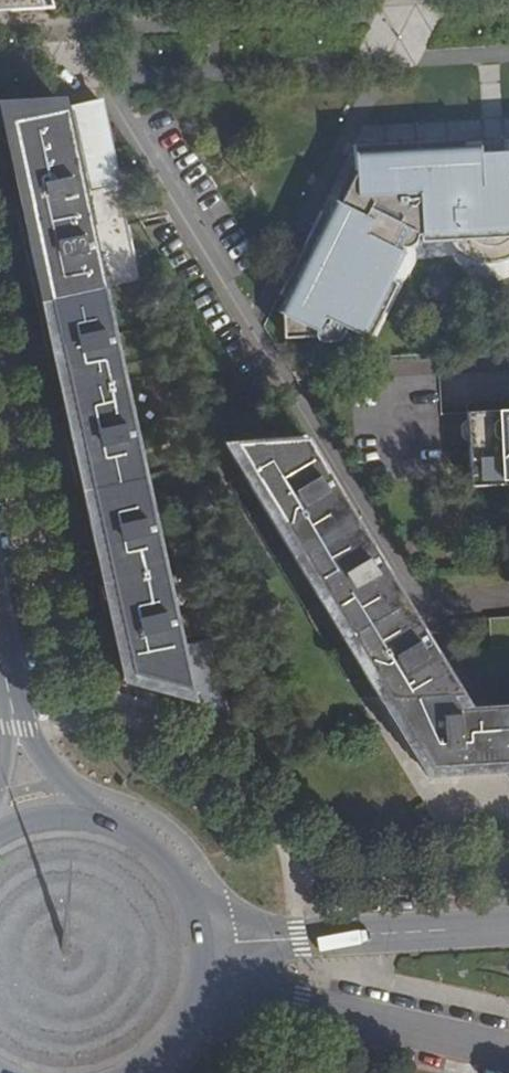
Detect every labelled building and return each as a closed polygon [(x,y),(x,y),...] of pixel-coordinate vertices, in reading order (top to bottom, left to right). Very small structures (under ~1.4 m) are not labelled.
[(21,10),(54,8),(53,0),(0,0),(0,11),(21,10)] [(168,691),(158,641),(87,281),(56,121),(53,108),(0,110),(0,120),(15,189),(0,192),(0,196),(96,683),(121,676),(153,686),(168,691)] [(96,116),(56,121),(87,281),(124,276),(96,116)] [(496,148),(470,149),(470,139),(375,141),(362,141),(356,171),(353,180),(357,183),(350,200),(344,197),(336,213),(329,210),(299,269),(295,278),(288,291),(292,292),(282,312),(288,316),(288,338),(322,338),(323,341),(325,343),(328,345),(333,344),(339,343),(343,339),(347,329),(371,340),(401,285),(394,282),(388,278),(400,253),(423,233),(458,232),(458,239),(463,249),(470,255),(477,258),(487,261),(492,262),(498,262),(503,261),(507,260),(508,259),(508,148),(496,148)] [(501,410),(472,411),(475,482),(504,481),(508,481),(508,410),(501,410)] [(481,709),(468,710),(449,677),(391,582),(319,462),(240,468),(254,490),(429,777),(508,772),(508,708),(481,709)] [(182,637),(158,641),(168,691),(193,704),(182,637)]
